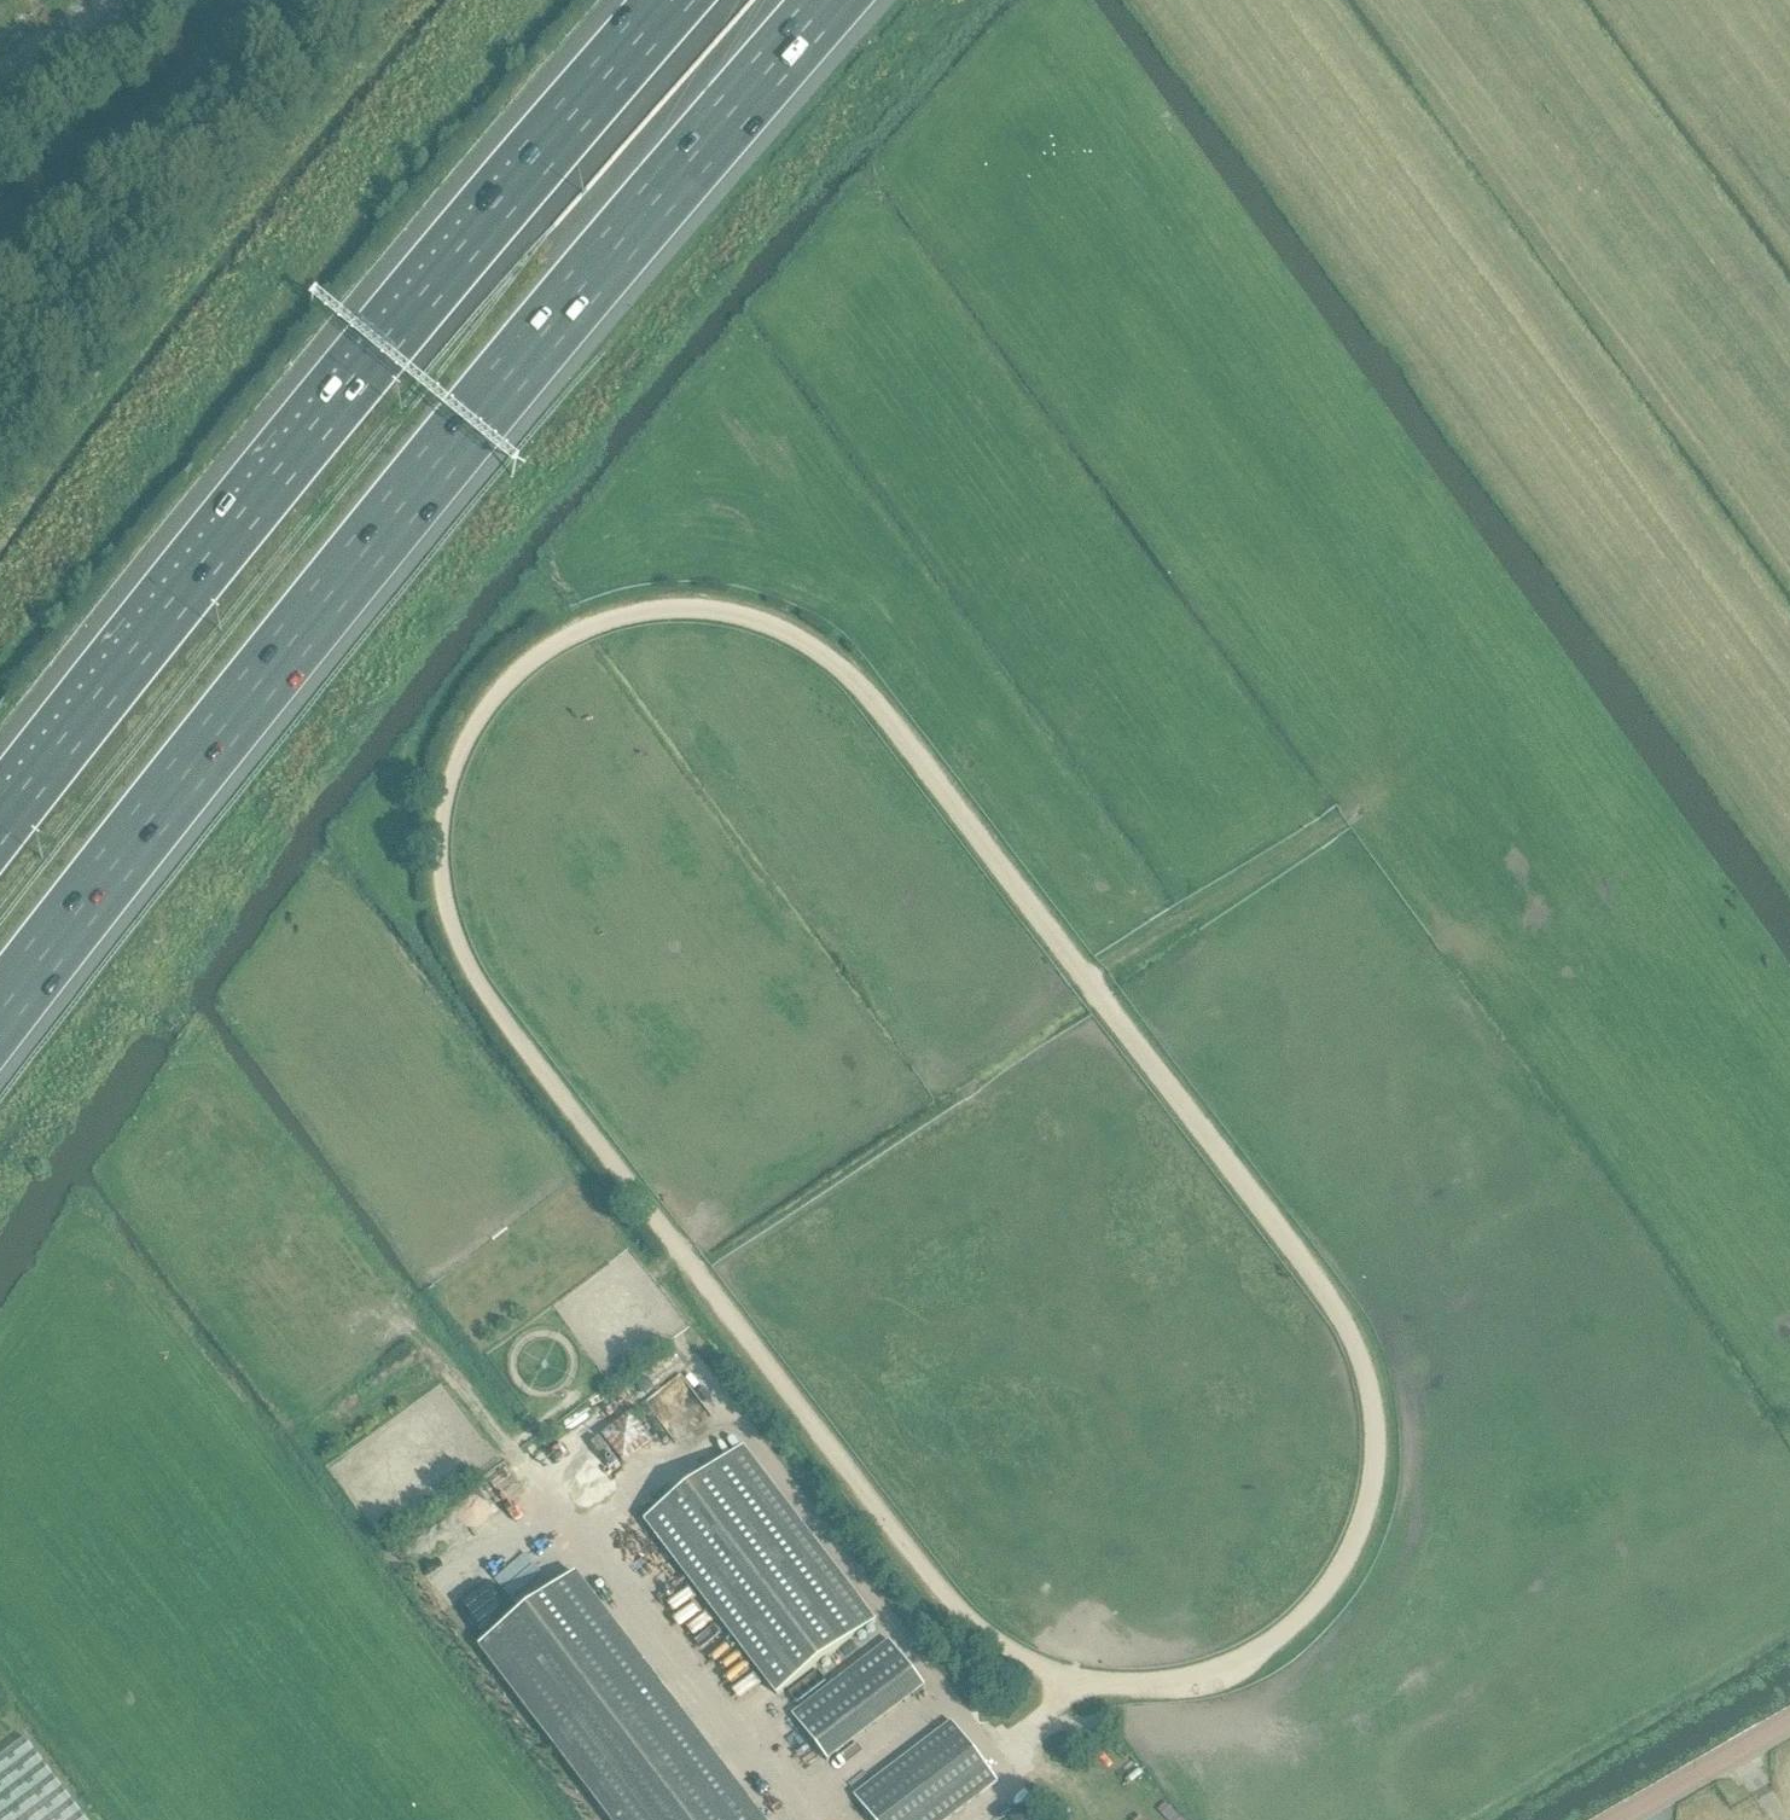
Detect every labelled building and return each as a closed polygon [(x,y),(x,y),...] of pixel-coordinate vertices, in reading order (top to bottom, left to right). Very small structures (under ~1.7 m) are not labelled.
[(624,1466),(653,1443),(630,1414),(601,1437),(624,1466)] [(744,1448),(646,1522),(778,1696),(876,1621),(744,1448)] [(479,1650),(608,1819),(763,1819),(577,1575),(479,1650)] [(889,1642),(793,1715),(829,1763),(925,1690),(889,1642)] [(852,1642),(841,1650),(847,1658),(858,1650),(852,1642)] [(855,1796),(873,1819),(950,1819),(998,1783),(951,1722),(855,1796)] [(26,1739),(0,1758),(0,1819),(89,1819),(26,1739)] [(1010,1819),(1011,1819),(1033,1819),(1024,1808),(1010,1819)]
